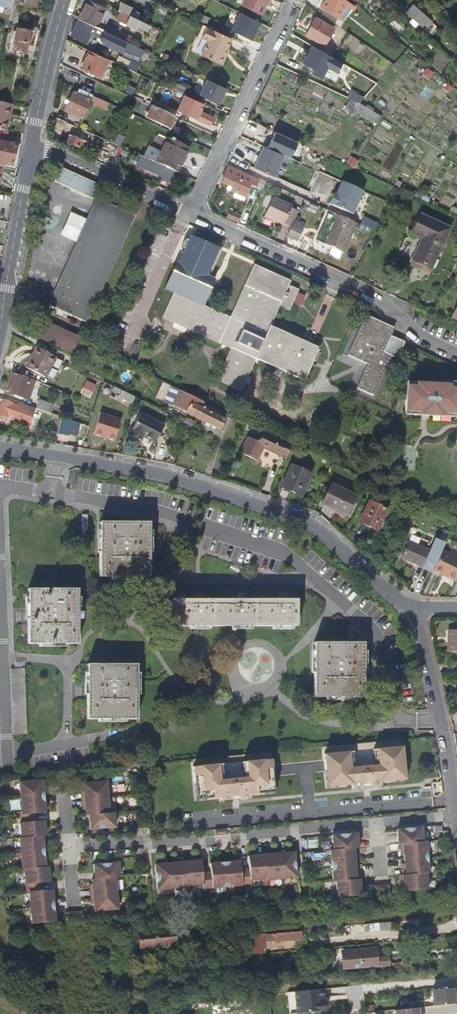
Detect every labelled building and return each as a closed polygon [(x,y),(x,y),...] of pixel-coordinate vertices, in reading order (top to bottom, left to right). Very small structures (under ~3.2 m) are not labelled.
[(12,8),(12,7),(13,3),(13,0),(0,0),(0,6),(12,8)] [(269,0),(242,0),(240,5),(259,15),(265,4),(267,5),(269,0)] [(346,1),(344,0),(324,0),(320,7),(337,17),(346,1)] [(99,20),(104,9),(88,1),(79,18),(114,35),(116,36),(118,30),(99,20)] [(428,19),(409,2),(403,9),(422,25),(428,19)] [(132,16),(135,10),(121,3),(118,10),(122,11),(130,15),(132,16)] [(15,22),(18,8),(12,7),(12,8),(11,15),(10,21),(15,22)] [(140,12),(135,10),(132,16),(149,24),(151,20),(139,14),(140,12)] [(130,15),(122,11),(118,19),(127,23),(130,15)] [(249,42),(259,22),(239,12),(229,32),(249,42)] [(132,16),(130,15),(127,23),(126,24),(136,29),(137,26),(147,31),(150,25),(149,24),(132,16)] [(114,35),(79,18),(71,35),(87,43),(92,33),(93,36),(101,39),(100,42),(122,53),(123,50),(141,59),(145,50),(116,36),(114,35)] [(324,45),(333,28),(315,18),(305,35),(324,45)] [(24,53),(29,33),(27,32),(29,26),(18,24),(12,51),(24,53)] [(226,49),(231,39),(203,25),(191,50),(221,65),(225,56),(223,55),(226,49)] [(333,70),(338,60),(317,48),(311,59),(306,56),(303,63),(313,69),(311,73),(321,79),(328,67),(333,70)] [(101,77),(109,59),(89,50),(81,67),(101,77)] [(140,66),(119,56),(116,62),(137,73),(140,66)] [(221,94),(224,88),(206,80),(199,95),(218,104),(222,95),(221,94)] [(188,89),(174,82),(171,89),(184,95),(185,95),(188,89)] [(91,100),(93,96),(79,90),(77,95),(73,93),(64,111),(82,119),(91,100)] [(365,97),(355,90),(350,98),(351,99),(345,109),(356,116),(358,113),(377,124),(382,116),(372,110),(373,108),(368,104),(366,106),(360,103),(365,97)] [(199,111),(203,104),(185,95),(184,95),(176,110),(209,126),(213,118),(199,111)] [(109,104),(97,98),(95,102),(94,105),(106,110),(109,104)] [(12,105),(0,102),(0,131),(6,132),(12,105)] [(169,128),(175,116),(154,107),(151,106),(146,118),(169,128)] [(114,131),(119,133),(123,126),(118,123),(114,131)] [(84,150),(90,135),(69,126),(65,136),(69,138),(67,143),(84,150)] [(17,145),(13,144),(15,137),(0,134),(0,164),(12,166),(17,145)] [(125,137),(119,134),(114,144),(121,147),(125,137)] [(176,172),(188,147),(166,138),(154,162),(166,168),(176,172)] [(284,156),(264,147),(254,168),(274,177),(284,156)] [(244,198),(250,185),(255,188),(259,179),(229,166),(221,183),(231,187),(230,190),(230,191),(235,193),(244,198)] [(173,182),(177,173),(176,172),(166,168),(160,181),(168,185),(170,181),(173,182)] [(56,184),(97,202),(97,201),(103,188),(63,170),(56,184)] [(364,192),(343,183),(337,196),(335,195),(330,205),(354,215),(364,192)] [(417,191),(415,195),(426,200),(427,198),(423,196),(424,194),(417,191)] [(244,198),(235,193),(233,197),(243,202),(244,198)] [(294,221),(298,212),(290,209),(291,207),(272,199),(263,218),(282,226),(283,224),(291,228),(294,221)] [(87,325),(135,217),(97,201),(97,202),(49,308),(87,325)] [(456,209),(444,203),(442,208),(455,213),(456,209)] [(240,218),(231,214),(228,220),(238,224),(240,218)] [(433,268),(450,228),(421,214),(413,232),(425,238),(416,260),(433,268)] [(342,253),(356,224),(337,215),(323,244),(342,253)] [(298,241),(305,226),(294,221),(291,228),(287,236),(298,241)] [(218,263),(223,251),(196,238),(194,243),(191,241),(189,241),(188,242),(186,244),(186,246),(186,247),(186,248),(188,249),(181,264),(211,278),(216,266),(214,265),(216,262),(218,263)] [(301,292),(292,288),(294,283),(256,266),(232,320),(173,293),(162,318),(230,349),(216,381),(241,393),(256,360),(304,382),(319,350),(272,328),(281,309),(292,313),(296,304),(304,308),(308,298),(300,295),(301,292)] [(394,361),(402,345),(390,339),(393,330),(366,316),(346,356),(365,366),(354,389),(369,397),(389,358),(394,361)] [(78,356),(85,341),(41,322),(35,337),(78,356)] [(45,378),(55,357),(37,348),(27,369),(45,378)] [(26,398),(31,380),(22,376),(21,378),(11,374),(5,391),(26,398)] [(87,379),(81,392),(91,396),(96,383),(87,379)] [(204,403),(163,383),(161,389),(167,392),(163,401),(172,405),(172,406),(197,418),(204,403)] [(442,383),(442,386),(405,386),(404,401),(404,405),(404,413),(414,414),(414,417),(456,418),(456,383),(442,383)] [(390,391),(383,389),(378,405),(385,407),(390,391)] [(132,404),(134,397),(122,391),(119,398),(132,404)] [(46,412),(49,404),(35,399),(32,408),(34,408),(46,412)] [(34,408),(32,408),(20,404),(20,406),(3,400),(0,407),(0,418),(3,419),(4,417),(6,418),(8,414),(16,417),(15,421),(29,425),(34,408)] [(219,428),(226,414),(204,403),(197,418),(219,428)] [(93,434),(115,440),(122,417),(100,411),(93,434)] [(154,444),(164,426),(139,414),(128,435),(140,441),(142,438),(154,444)] [(78,438),(82,424),(63,418),(58,433),(68,436),(69,435),(78,438)] [(293,446),(264,433),(262,438),(255,440),(251,438),(244,453),(260,461),(266,449),(280,456),(282,455),(288,458),(293,446)] [(301,497),(311,474),(292,465),(281,487),(301,497)] [(346,516),(355,497),(330,485),(321,504),(346,516)] [(377,531),(388,510),(370,501),(360,522),(377,531)] [(149,578),(149,524),(99,525),(99,579),(149,578)] [(434,571),(440,556),(409,541),(402,556),(434,572),(434,571)] [(442,551),(440,556),(434,571),(442,575),(443,573),(456,579),(456,558),(442,551)] [(443,573),(442,575),(456,582),(456,581),(456,579),(443,573)] [(78,643),(77,588),(27,589),(28,643),(78,643)] [(299,620),(298,594),(281,594),(281,588),(273,588),(273,594),(239,594),(239,588),(231,588),(231,595),(197,595),(197,589),(189,589),(189,595),(172,595),(173,621),(299,620)] [(368,695),(367,641),(317,642),(318,696),(368,695)] [(138,717),(138,662),(88,663),(88,717),(138,717)] [(28,733),(25,667),(10,667),(12,734),(28,733)] [(351,773),(349,751),(324,753),(325,765),(325,771),(335,770),(336,785),(351,783),(352,786),(362,785),(362,782),(366,782),(371,782),(371,784),(381,783),(381,780),(396,779),(395,764),(404,763),(403,746),(378,748),(380,770),(351,773)] [(380,770),(378,748),(374,748),(375,764),(354,766),(352,751),(349,751),(351,773),(380,770)] [(219,786),(217,764),(192,767),(193,784),(203,783),(204,798),(219,797),(220,799),(230,799),(230,796),(234,795),(239,795),(239,797),(249,797),(249,793),(264,792),(263,777),(273,776),(273,772),(271,759),(246,761),(248,783),(219,786)] [(248,783),(246,761),(242,762),(244,778),(222,780),(220,764),(217,764),(219,786),(248,783)] [(407,779),(405,763),(404,763),(395,764),(396,779),(396,780),(407,779)] [(336,785),(335,770),(325,771),(326,787),(336,786),(336,785)] [(275,792),(274,776),(273,776),(263,777),(264,792),(264,793),(275,792)] [(42,780),(19,782),(20,799),(44,797),(43,787),(42,780)] [(106,781),(83,783),(84,791),(85,801),(108,799),(106,781)] [(204,798),(203,783),(193,784),(194,800),(204,799),(204,798)] [(45,807),(44,797),(20,799),(21,810),(21,814),(32,813),(35,813),(45,812),(45,807)] [(108,799),(85,801),(85,811),(86,815),(89,815),(109,813),(108,799)] [(32,813),(21,814),(18,814),(21,838),(42,836),(45,836),(44,825),(44,820),(36,821),(32,821),(32,813)] [(109,813),(89,815),(90,829),(115,827),(114,813),(109,813)] [(422,826),(396,829),(397,833),(398,844),(399,843),(403,843),(423,841),(422,826)] [(357,832),(331,835),(333,849),(353,847),(356,847),(358,847),(357,838),(357,832)] [(42,836),(21,838),(19,838),(20,850),(20,853),(44,851),(43,847),(42,836)] [(423,841),(403,843),(404,854),(404,859),(427,856),(425,841),(423,841)] [(353,847),(333,849),(330,850),(331,865),(354,863),(354,858),(353,847)] [(44,856),(44,851),(20,853),(20,857),(21,869),(23,869),(45,867),(44,856)] [(287,852),(279,853),(282,878),(296,877),(294,852),(287,852)] [(275,853),(263,855),(265,878),(266,880),(269,880),(282,878),(279,853),(275,853)] [(249,871),(249,879),(262,878),(265,878),(263,855),(252,855),(248,856),(248,868),(249,871)] [(427,856),(404,859),(405,863),(406,875),(426,873),(429,872),(427,856)] [(196,860),(185,861),(187,885),(190,885),(203,884),(202,875),(202,872),(201,860),(196,860)] [(233,860),(225,861),(227,886),(250,884),(249,879),(249,871),(241,872),(240,868),(240,860),(233,860)] [(174,862),(169,863),(171,888),(184,887),(187,887),(187,885),(185,861),(174,862)] [(211,874),(202,875),(203,884),(204,888),(227,886),(225,861),(219,862),(210,863),(210,871),(211,874)] [(118,862),(93,864),(93,869),(94,878),(115,876),(119,876),(118,862)] [(160,864),(154,864),(157,890),(171,888),(169,863),(160,864)] [(354,863),(331,865),(333,881),(335,881),(356,879),(355,868),(354,863)] [(45,867),(23,869),(25,892),(29,891),(39,890),(38,883),(41,882),(49,882),(49,874),(48,867),(45,867)] [(426,873),(406,875),(402,875),(404,887),(404,891),(428,889),(426,873)] [(116,892),(115,876),(94,878),(91,878),(92,884),(93,894),(116,892)] [(356,879),(335,881),(337,897),(361,895),(360,890),(359,879),(356,879)] [(389,883),(374,885),(375,894),(390,892),(389,883)] [(42,890),(39,890),(29,891),(30,904),(30,908),(53,905),(52,894),(52,889),(42,890)] [(118,909),(116,892),(93,894),(94,905),(94,911),(118,909)] [(53,905),(30,908),(30,911),(31,924),(55,921),(55,916),(53,905)] [(82,910),(67,911),(68,920),(82,919),(82,910)] [(390,922),(365,925),(365,933),(391,930),(390,922)] [(183,946),(181,928),(146,931),(148,949),(183,946)] [(303,939),(302,932),(251,936),(252,954),(265,953),(264,943),(303,939)] [(438,957),(456,957),(456,948),(438,949),(438,957)] [(390,967),(389,957),(377,958),(376,949),(349,952),(350,962),(343,962),(344,972),(390,967)] [(350,962),(349,952),(342,953),(343,962),(350,962)] [(454,1000),(453,984),(432,987),(434,1002),(454,1000)] [(311,989),(283,992),(285,1013),(314,1010),(313,1000),(312,1000),(311,1001),(310,997),(312,997),(311,989)] [(417,1004),(395,1007),(395,1013),(418,1013),(417,1004)]
